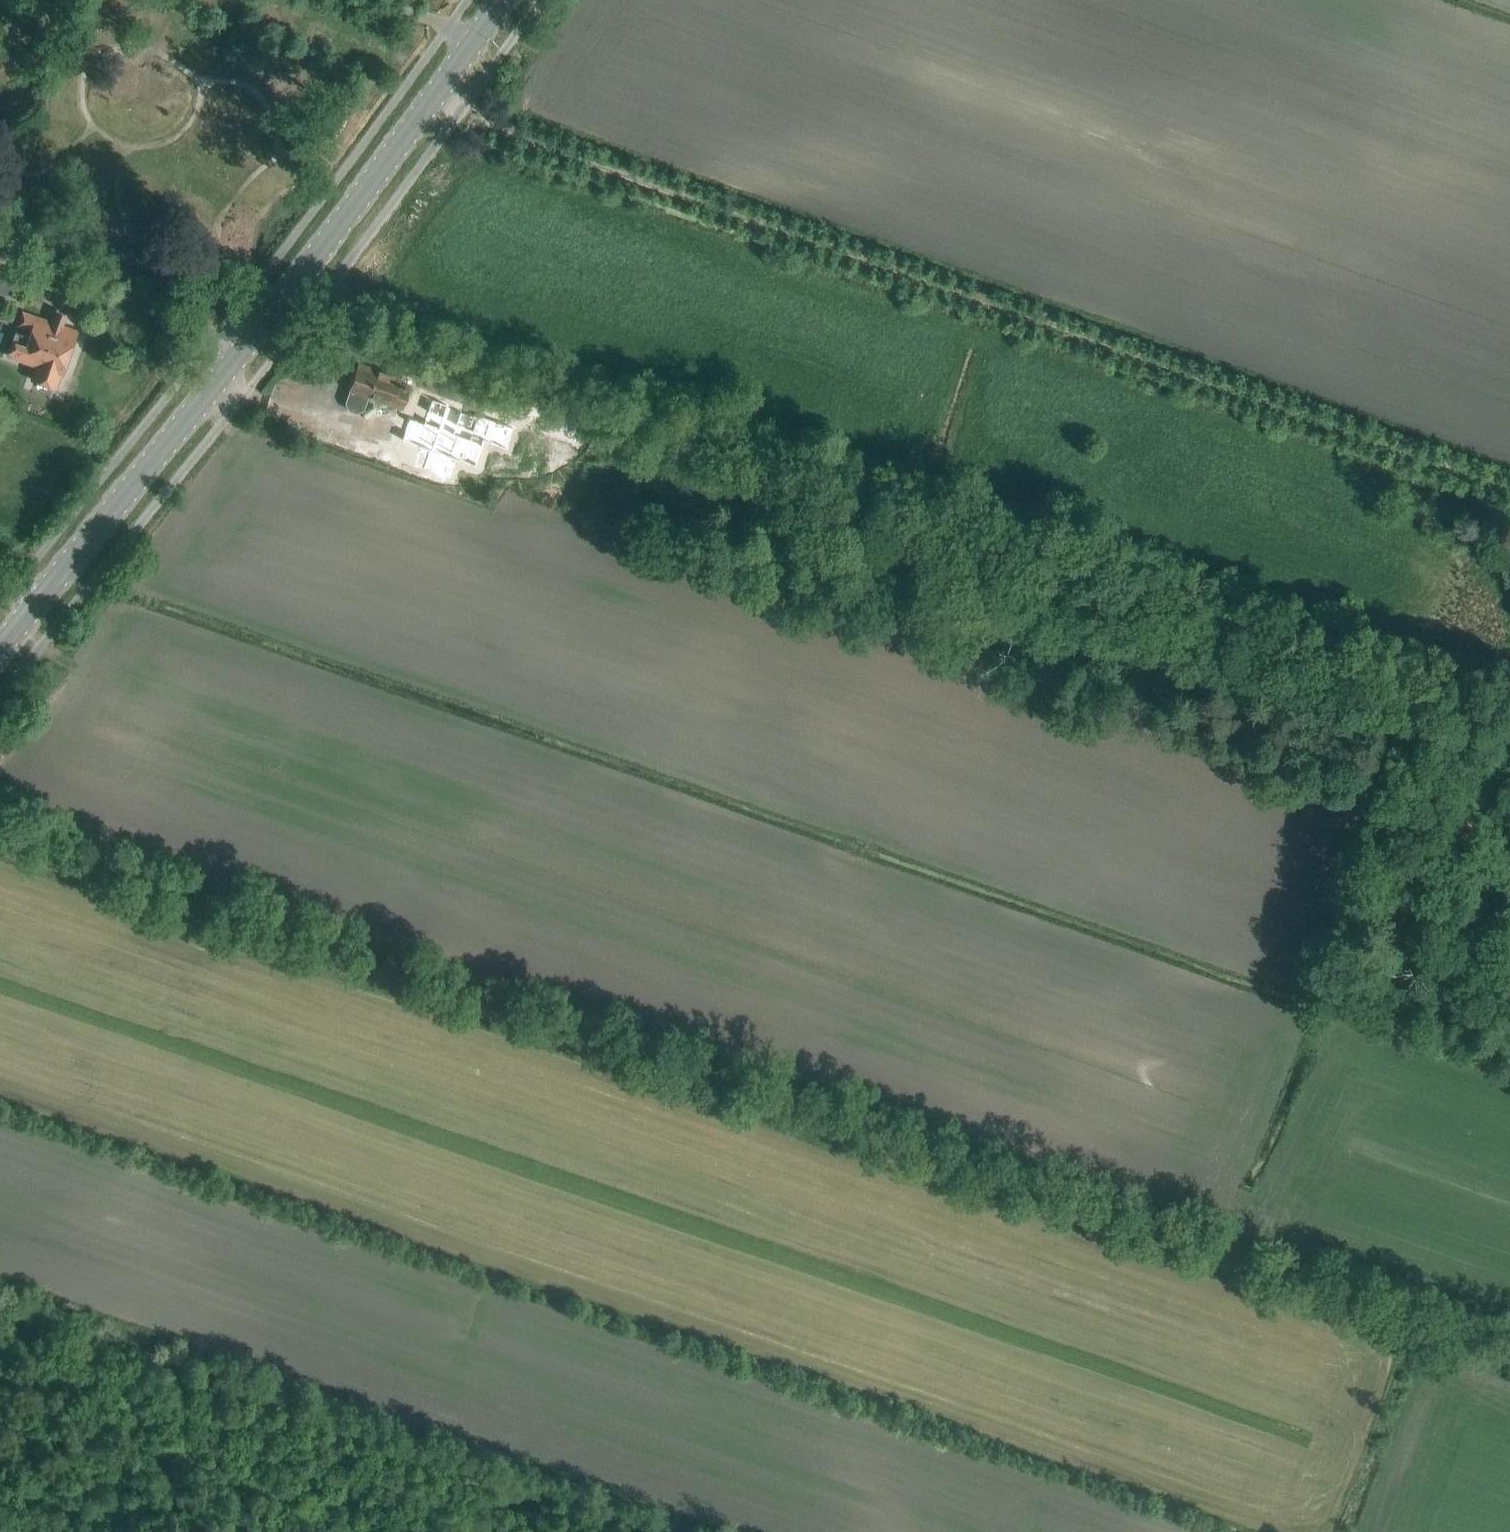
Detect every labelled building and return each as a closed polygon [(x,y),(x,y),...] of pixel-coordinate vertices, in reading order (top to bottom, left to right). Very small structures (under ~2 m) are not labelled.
[(13,275),(0,271),(0,295),(6,297),(13,275)] [(52,323),(22,312),(18,326),(32,331),(30,337),(15,332),(7,356),(37,366),(32,381),(55,389),(60,375),(62,375),(77,331),(63,326),(65,319),(55,316),(52,323)] [(403,410),(411,388),(400,384),(402,378),(358,363),(354,375),(351,378),(350,381),(351,385),(349,391),(351,392),(346,404),(349,410),(356,413),(363,410),(367,397),(403,410)] [(410,408),(402,432),(430,441),(424,459),(451,468),(457,449),(477,456),(486,430),(509,438),(516,415),(482,404),(481,407),(450,397),(451,393),(435,388),(427,414),(410,408)] [(526,391),(521,408),(595,434),(600,417),(526,391)] [(414,464),(422,442),(374,425),(366,447),(414,464)]
